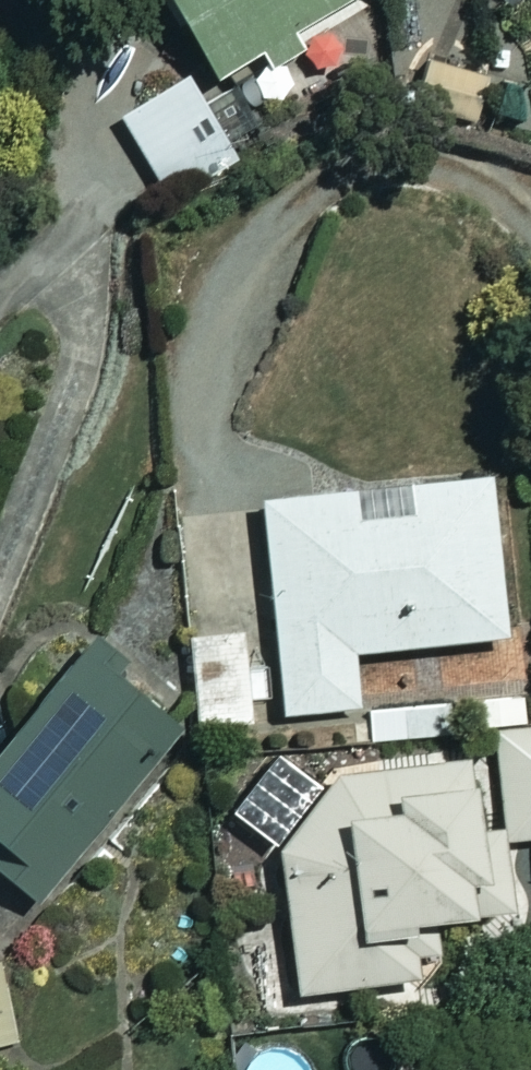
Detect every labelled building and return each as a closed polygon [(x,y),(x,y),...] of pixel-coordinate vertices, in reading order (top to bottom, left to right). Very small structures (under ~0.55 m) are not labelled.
[(212,79),(339,0),(163,0),(212,79)] [(509,0),(489,0),(495,10),(509,0)] [(486,73),(426,65),(416,134),(476,143),(486,73)] [(235,158),(184,75),(116,117),(166,200),(235,158)] [(501,631),(480,469),(255,502),(283,716),(358,706),(350,651),(501,631)] [(244,629),(184,637),(196,726),(255,718),(244,629)] [(84,653),(0,746),(0,877),(25,899),(174,735),(84,653)] [(491,732),(506,841),(530,837),(530,726),(491,732)] [(480,756),(331,770),(274,836),(288,987),(407,976),(402,917),(495,908),(480,756)] [(0,960),(0,1043),(18,1039),(0,960)]
